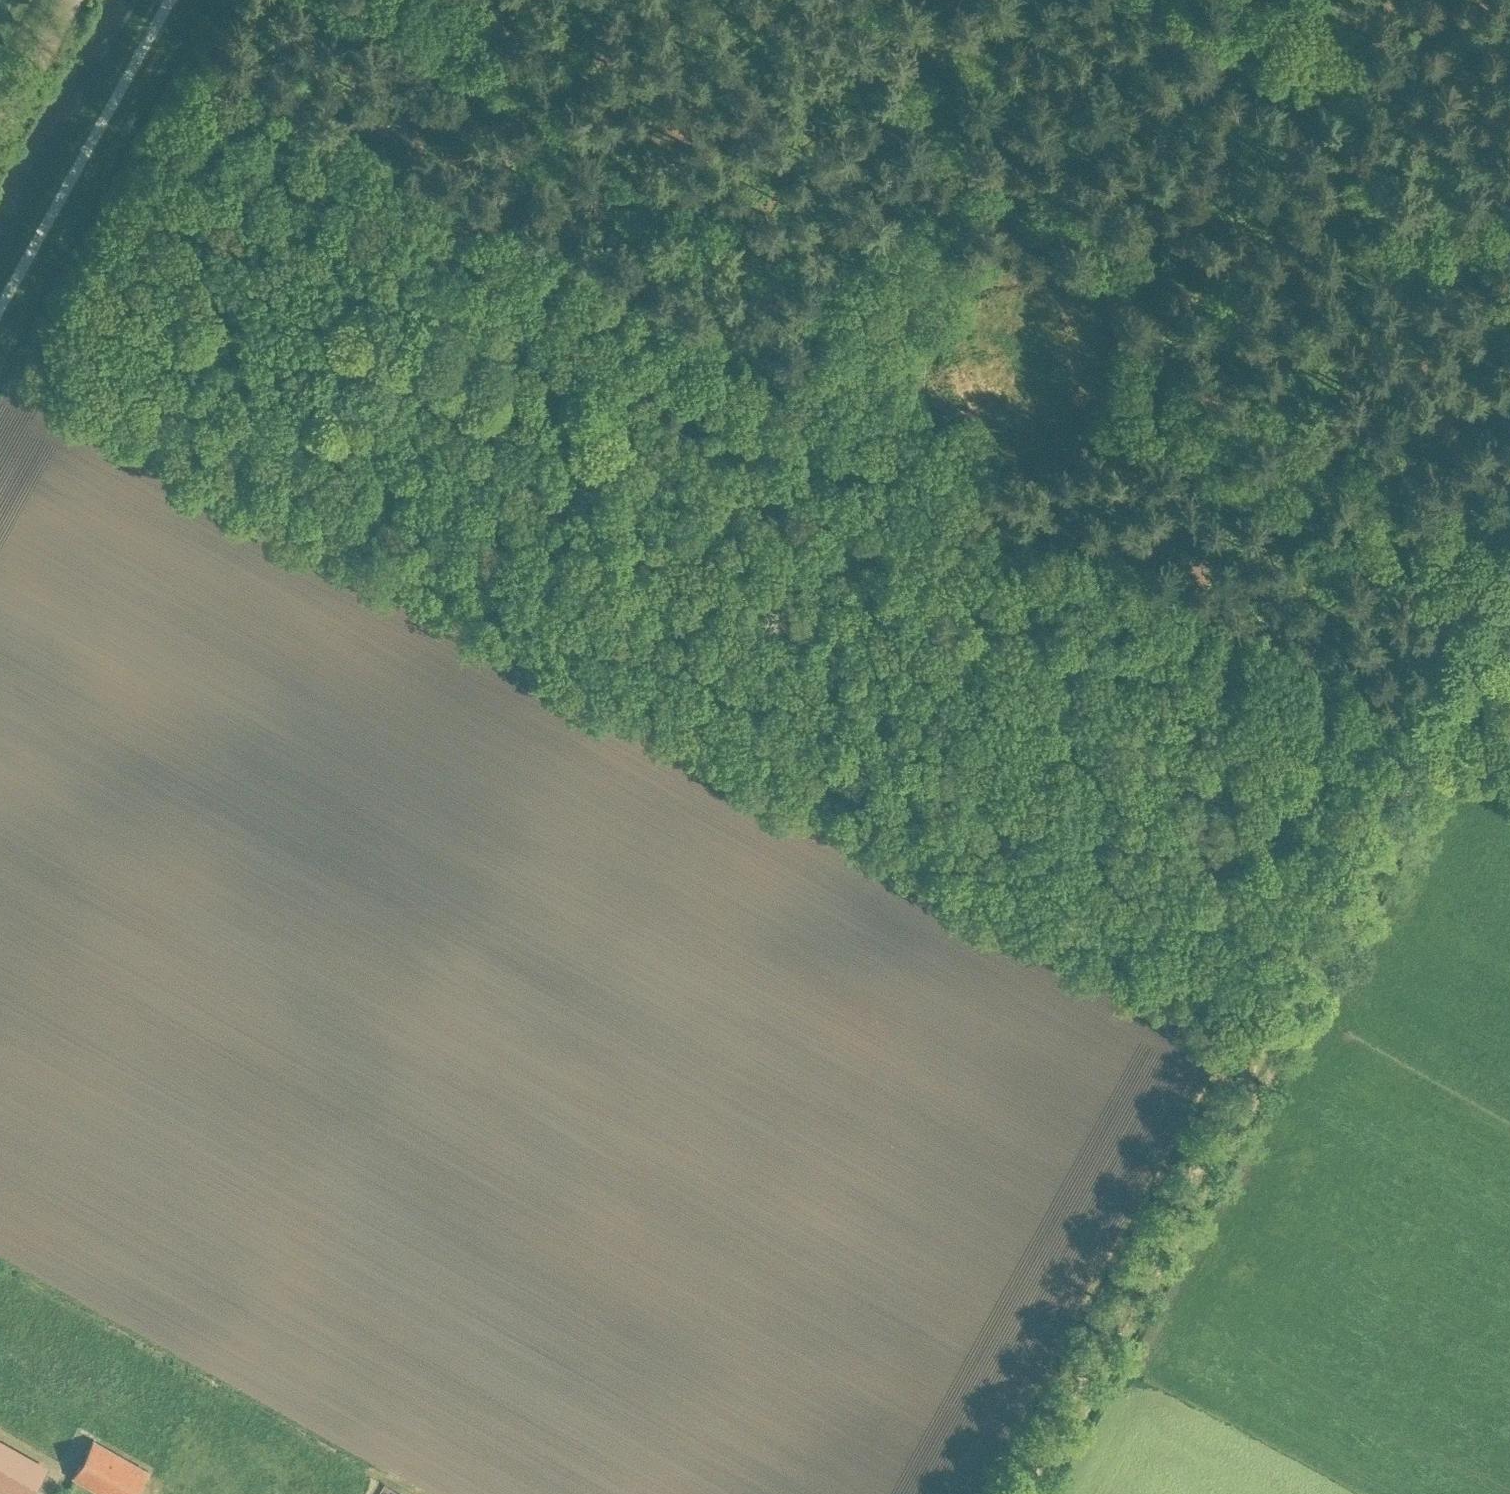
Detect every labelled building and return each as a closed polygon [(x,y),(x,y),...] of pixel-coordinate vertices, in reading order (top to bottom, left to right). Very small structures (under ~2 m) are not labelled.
[(101,1493),(137,1493),(150,1471),(94,1439),(72,1477),(101,1493)] [(4,1493),(34,1493),(48,1467),(0,1441),(0,1492),(4,1493)]
